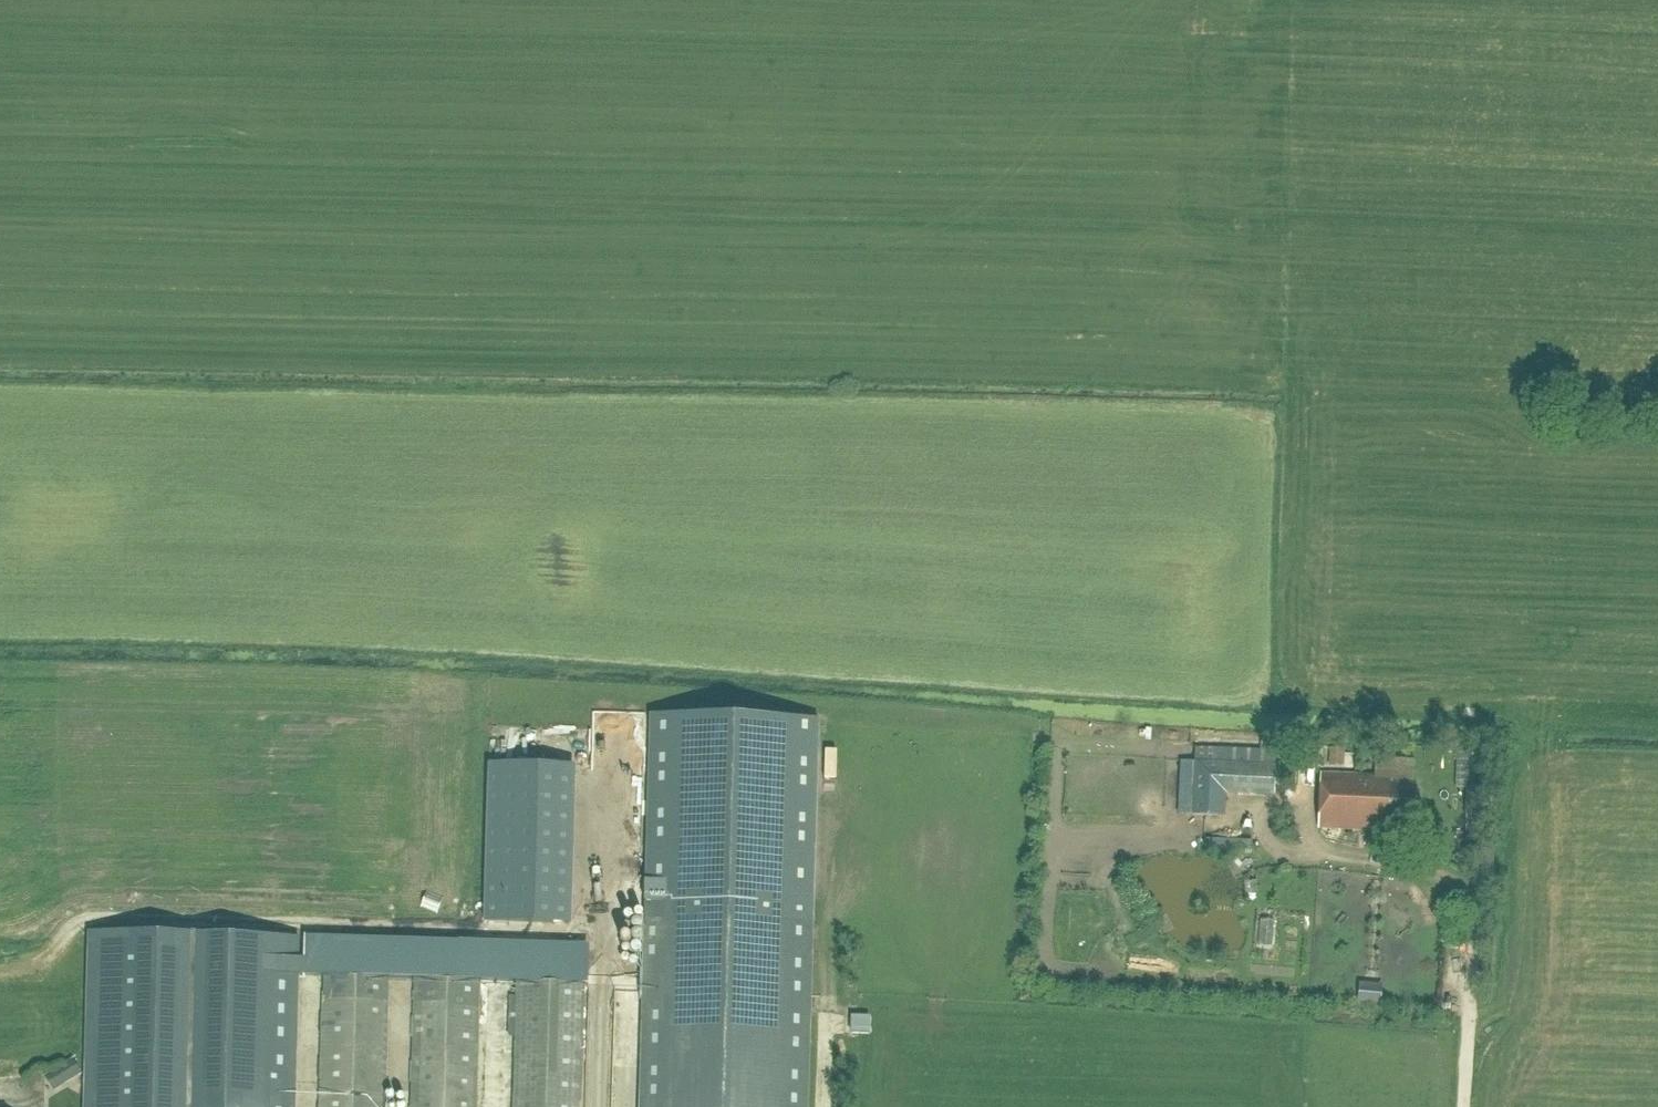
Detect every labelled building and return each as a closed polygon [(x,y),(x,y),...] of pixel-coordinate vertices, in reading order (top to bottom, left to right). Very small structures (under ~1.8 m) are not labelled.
[(639,1106),(808,1106),(819,719),(651,714),(645,919),(639,1106)] [(1270,797),(1271,767),(1271,750),(1220,749),(1220,765),(1190,765),(1189,816),(1224,817),(1224,796),(1270,797)] [(1413,786),(1391,785),(1392,779),(1376,778),(1376,777),(1321,774),(1319,828),(1374,831),(1374,826),(1389,827),(1390,824),(1412,825),(1413,786)] [(85,1106),(294,1106),(298,977),(324,978),(389,980),(415,981),(480,983),(517,984),(581,986),(582,947),(304,938),(304,961),(298,960),(298,938),(90,932),(85,1106)] [(389,980),(324,978),(320,1106),(385,1106),(389,980)] [(411,1106),(476,1106),(480,983),(415,981),(411,1106)] [(513,1106),(578,1106),(578,1103),(580,1103),(584,986),(581,986),(517,984),(513,1106)] [(590,1042),(615,1042),(616,985),(591,985),(590,1042)]
